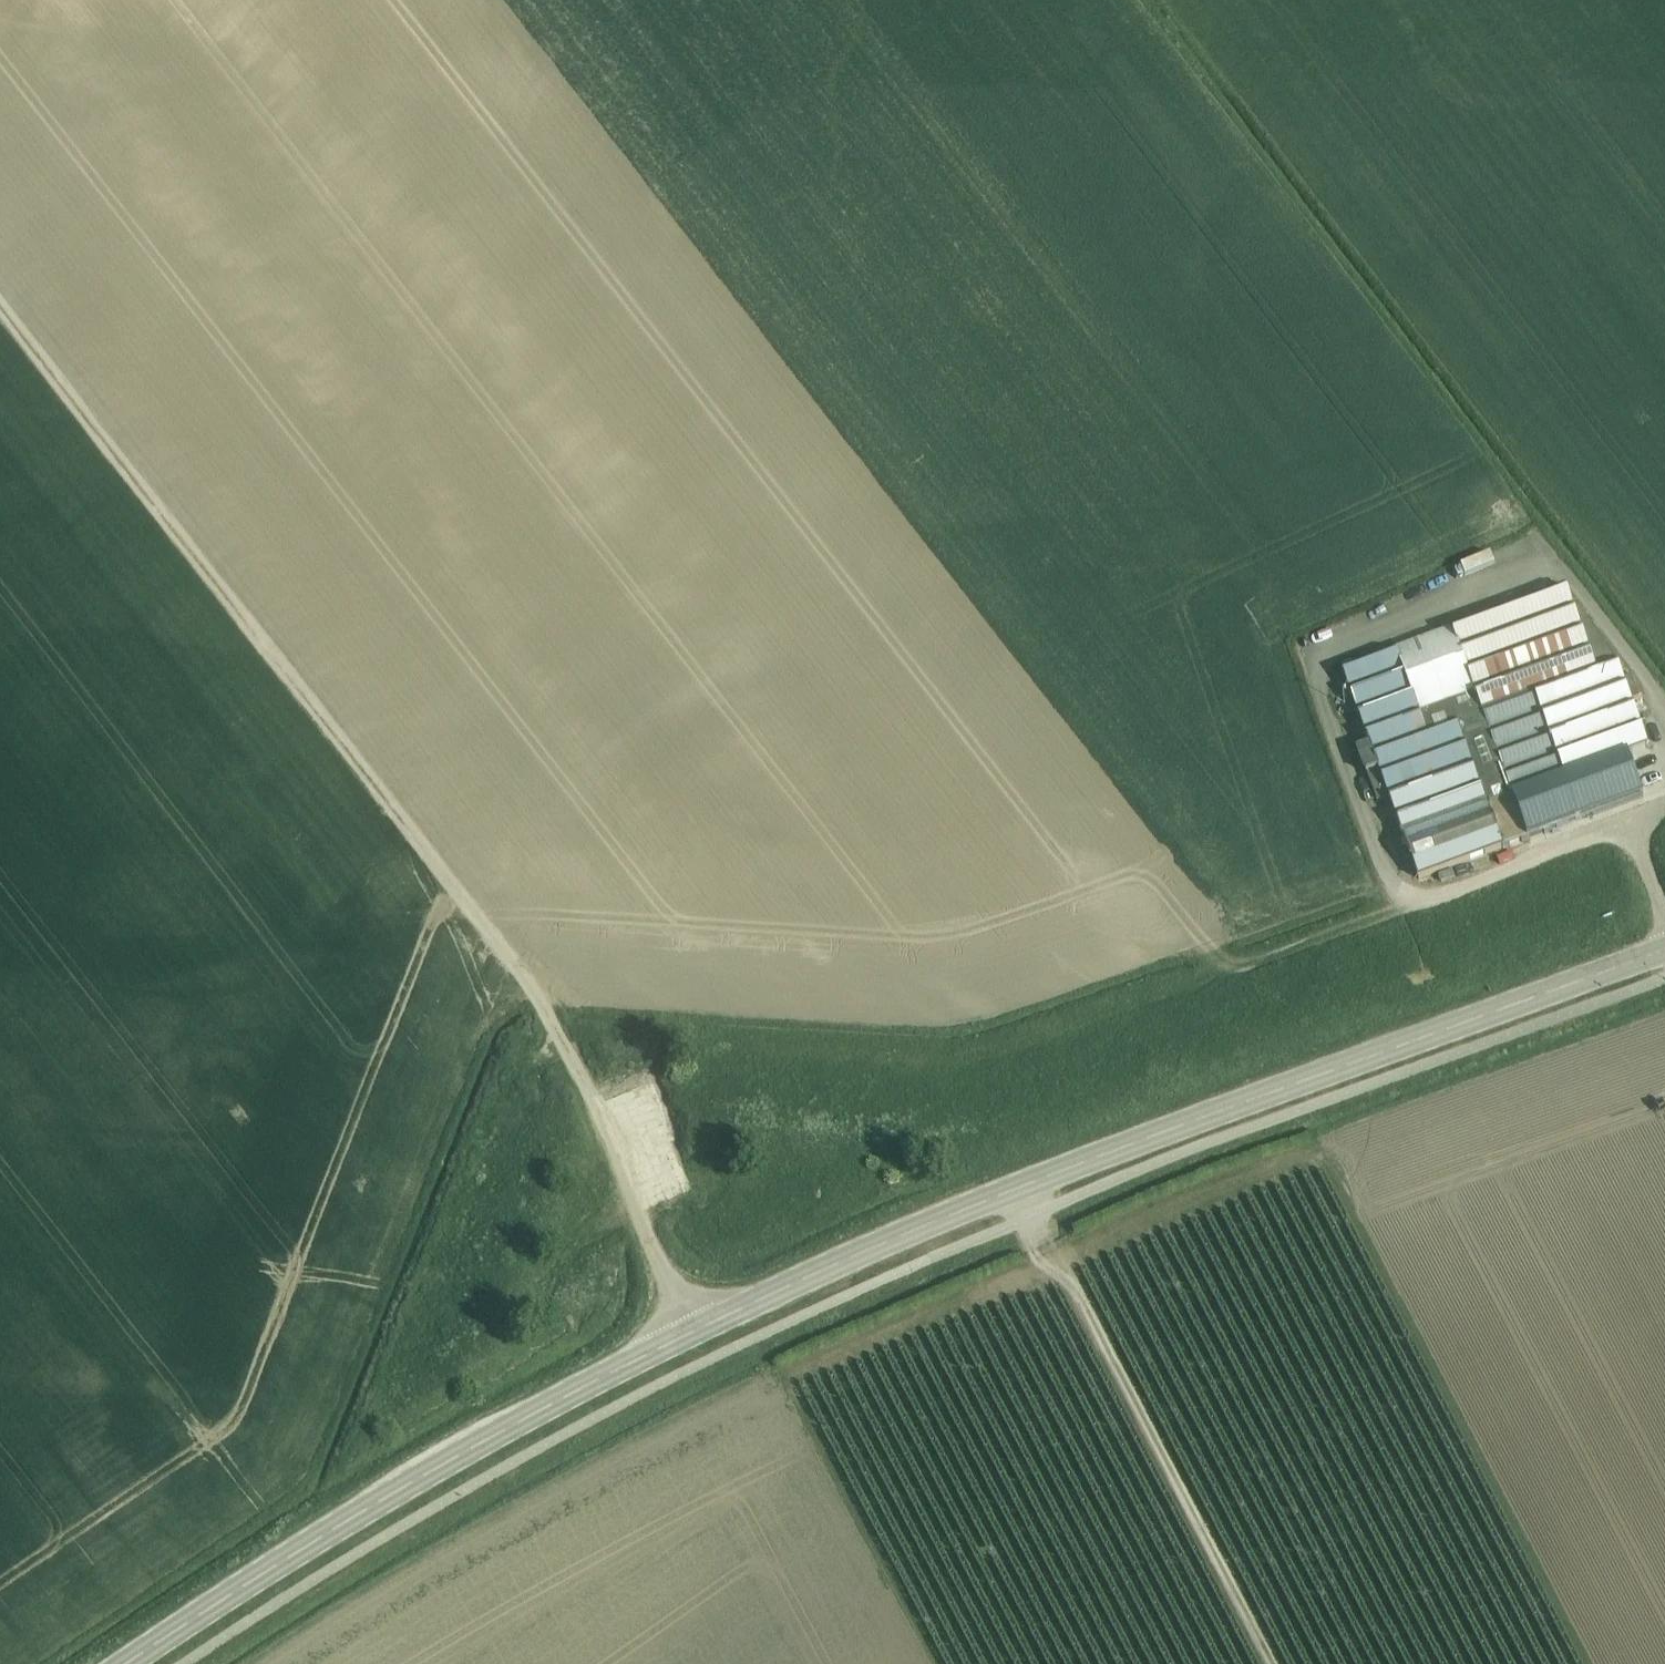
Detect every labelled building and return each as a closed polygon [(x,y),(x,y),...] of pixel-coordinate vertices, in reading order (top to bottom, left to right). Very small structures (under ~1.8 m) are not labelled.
[(1479,569),(1514,552),(1508,540),(1473,556),(1479,569)] [(1648,748),(1631,702),(1642,698),(1634,677),(1623,681),(1617,665),(1586,618),(1578,621),(1566,588),(1538,599),(1499,613),(1341,671),(1369,746),(1357,750),(1376,802),(1388,798),(1418,880),(1642,797),(1626,756),(1648,748)] [(1341,613),(1342,626),(1358,624),(1357,612),(1341,613)]
